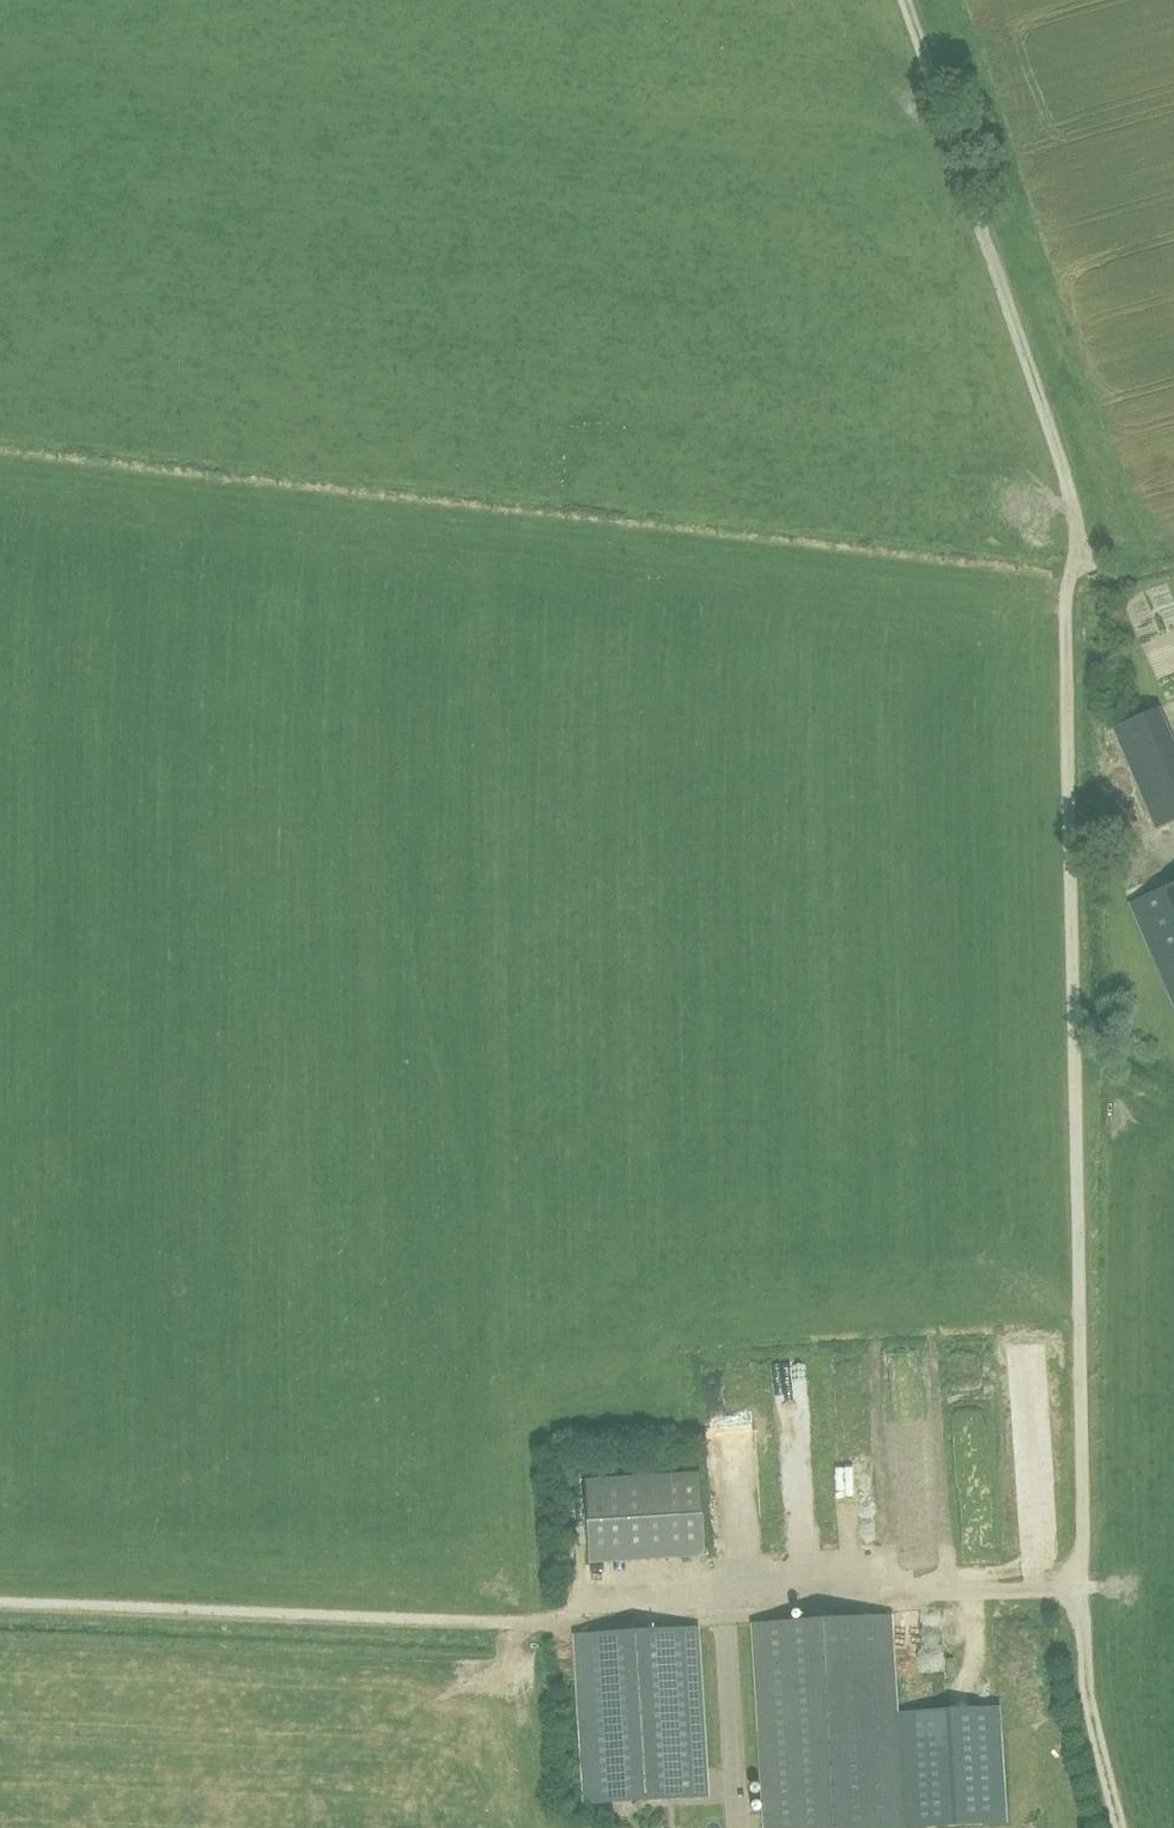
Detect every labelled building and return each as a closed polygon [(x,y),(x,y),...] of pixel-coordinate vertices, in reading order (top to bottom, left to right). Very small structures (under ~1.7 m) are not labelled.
[(1111,728),(1153,827),(1173,819),(1173,743),(1159,707),(1111,728)] [(1130,901),(1173,1002),(1173,882),(1130,901)] [(762,1376),(775,1376),(775,1352),(762,1352),(762,1376)] [(590,1563),(705,1556),(700,1472),(585,1478),(590,1563)] [(763,1827),(904,1827),(897,1712),(891,1614),(751,1623),(763,1827)] [(711,1794),(701,1626),(585,1633),(595,1802),(711,1794)] [(897,1712),(904,1827),(920,1827),(1005,1823),(998,1706),(897,1712)] [(630,1819),(612,1818),(611,1827),(630,1827),(630,1819)]
